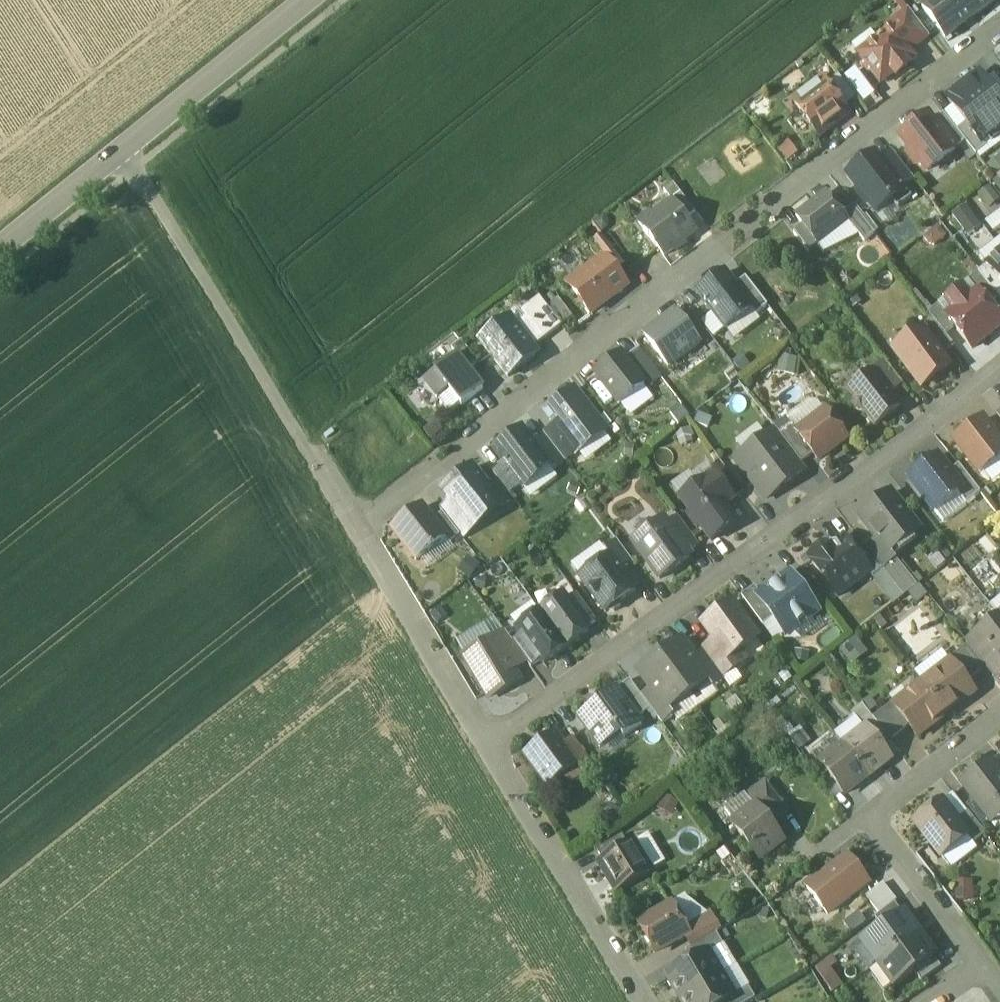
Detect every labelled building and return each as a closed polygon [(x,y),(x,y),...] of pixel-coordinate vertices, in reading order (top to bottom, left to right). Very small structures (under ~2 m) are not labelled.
[(923,10),(946,40),(996,1),(996,0),(935,0),(923,10)] [(909,13),(888,29),(891,34),(892,33),(909,54),(929,38),(909,13)] [(879,43),(860,58),(865,64),(864,70),(868,75),(874,76),(881,85),(894,75),(897,79),(909,69),(906,66),(914,60),(909,54),(892,33),(891,34),(883,40),(882,40),(878,42),(879,43)] [(948,102),(967,126),(982,146),(984,145),(999,132),(999,103),(980,77),(948,102)] [(856,100),(839,78),(826,88),(843,110),(856,100)] [(826,88),(822,83),(793,105),(819,138),(848,116),(843,110),(826,88)] [(957,133),(944,116),(933,124),(955,153),(966,144),(957,133)] [(929,119),(902,140),(910,151),(909,156),(918,167),(923,167),(928,174),(955,153),(933,124),(929,119)] [(982,146),(967,126),(957,133),(966,144),(976,158),(987,150),(984,145),(982,146)] [(915,183),(893,155),(880,164),(902,193),(905,191),(910,187),(915,183)] [(880,164),(875,158),(848,179),(860,193),(859,196),(868,207),(871,207),(877,215),(891,203),(897,210),(899,210),(912,200),(905,191),(902,193),(880,164)] [(917,196),(910,187),(905,191),(912,200),(917,196)] [(827,196),(797,219),(803,228),(818,247),(849,224),(844,217),(827,196)] [(696,234),(673,204),(654,219),(651,215),(639,224),(645,232),(645,233),(665,258),(696,234)] [(967,206),(954,215),(969,235),(981,226),(967,206)] [(875,236),(854,209),(844,217),(860,237),(865,244),(875,236)] [(987,223),(995,233),(999,229),(999,212),(987,223)] [(849,224),(818,247),(825,255),(860,237),(849,224)] [(818,247),(803,228),(794,235),(809,254),(818,247)] [(625,266),(603,238),(593,245),(607,262),(616,273),(625,266)] [(988,267),(999,282),(999,258),(988,267)] [(607,262),(571,289),(592,315),(627,288),(616,273),(607,262)] [(988,267),(979,274),(996,297),(999,293),(999,282),(988,267)] [(996,297),(979,274),(968,283),(977,295),(979,294),(989,307),(998,300),(996,297)] [(725,275),(699,295),(726,331),(752,311),(753,310),(735,287),(725,275)] [(768,307),(746,279),(735,287),(753,310),(752,311),(757,316),(768,307)] [(979,294),(977,295),(971,300),(962,288),(945,301),(955,313),(949,318),(948,319),(955,329),(973,351),(999,329),(999,321),(989,307),(979,294)] [(560,318),(569,312),(560,298),(551,305),(560,318)] [(562,328),(540,300),(520,315),(525,321),(542,343),(562,328)] [(949,318),(939,306),(928,315),(933,321),(934,321),(946,336),(955,329),(948,319),(949,318)] [(677,313),(645,337),(669,369),(701,345),(677,313)] [(515,328),(510,321),(481,344),(509,379),(538,357),(533,351),(542,343),(525,321),(515,328)] [(946,336),(934,321),(933,321),(921,330),(923,333),(924,332),(943,357),(956,348),(946,336)] [(943,357),(924,332),(923,333),(909,343),(913,348),(899,358),(922,389),(951,367),(943,357)] [(479,365),(462,343),(452,350),(458,358),(469,372),(479,365)] [(662,379),(640,350),(629,358),(652,387),(662,379)] [(621,355),(596,375),(620,406),(645,386),(621,355)] [(458,358),(425,383),(438,399),(449,391),(462,408),(484,391),(469,372),(458,358)] [(886,364),(875,374),(890,394),(902,384),(886,364)] [(890,394),(875,374),(849,394),(855,401),(854,407),(858,412),(864,412),(875,427),(900,407),(890,394)] [(575,391),(544,415),(554,428),(576,456),(607,432),(575,391)] [(847,438),(826,411),(798,433),(797,433),(814,455),(818,460),(847,438)] [(956,442),(981,472),(999,457),(999,444),(997,440),(982,421),(956,442)] [(814,455),(797,433),(798,433),(793,426),(780,436),(789,447),(802,464),(814,455)] [(576,456),(554,428),(544,436),(565,463),(566,464),(576,456)] [(533,445),(523,432),(495,454),(505,467),(521,487),(524,491),(538,480),(535,477),(549,467),(550,466),(533,445)] [(565,463),(544,436),(533,445),(550,466),(549,467),(553,472),(565,463)] [(779,454),(767,437),(744,454),(755,468),(774,493),(775,494),(797,477),(796,476),(779,454)] [(802,464),(789,447),(779,454),(796,476),(806,469),(802,464)] [(938,456),(910,478),(935,511),(959,493),(963,489),(950,473),(938,456)] [(981,492),(960,465),(950,473),(963,489),(959,493),(967,503),(981,492)] [(521,487),(505,467),(494,475),(499,482),(510,496),(521,487)] [(774,493),(755,468),(745,475),(765,501),(774,493)] [(473,470),(444,493),(452,504),(469,526),(474,521),(497,503),(499,502),(489,490),(473,470)] [(715,474),(681,500),(692,515),(688,517),(697,529),(701,527),(712,542),(737,523),(725,507),(734,500),(715,474)] [(510,496),(499,482),(489,490),(499,502),(497,503),(502,510),(514,501),(510,496)] [(890,494),(861,516),(878,539),(879,539),(890,553),(891,553),(919,531),(890,494)] [(469,526),(452,504),(441,512),(443,515),(461,537),(463,540),(479,528),(474,521),(469,526)] [(423,509),(394,532),(417,562),(446,539),(434,522),(423,509)] [(443,515),(434,522),(446,539),(451,545),(461,537),(443,515)] [(700,546),(678,517),(667,525),(667,526),(688,554),(689,554),(700,546)] [(688,554),(667,526),(667,525),(665,522),(634,545),(660,580),(691,557),(689,554),(688,554)] [(844,538),(830,548),(829,547),(827,548),(821,548),(814,553),(813,559),(811,560),(839,597),(871,573),(871,572),(852,549),(844,538)] [(890,553),(879,539),(878,539),(867,547),(866,548),(884,570),(897,560),(891,553),(890,553)] [(867,547),(862,541),(852,549),(871,572),(871,573),(873,578),(884,570),(866,548),(867,547)] [(634,565),(617,542),(605,551),(610,558),(611,558),(623,573),(634,565)] [(623,573),(611,558),(610,558),(581,580),(606,614),(608,612),(615,613),(621,609),(622,603),(636,592),(623,573)] [(479,568),(470,561),(461,573),(470,580),(479,568)] [(781,586),(773,592),(772,590),(762,597),(759,599),(774,618),(785,634),(818,610),(792,575),(779,584),(781,586)] [(774,618),(759,599),(762,597),(755,587),(742,597),(764,626),(774,618)] [(578,596),(568,603),(587,629),(597,622),(578,596)] [(568,603),(563,597),(541,614),(567,649),(589,632),(587,629),(568,603)] [(733,604),(704,625),(715,640),(729,659),(730,658),(757,638),(733,604)] [(541,614),(518,630),(523,637),(542,662),(545,666),(567,649),(541,614)] [(978,636),(997,659),(999,664),(999,619),(978,636)] [(513,644),(506,634),(495,640),(514,671),(527,663),(513,644)] [(997,659),(978,636),(967,644),(968,646),(986,668),(997,659)] [(542,662),(523,637),(513,644),(527,663),(532,670),(542,662)] [(859,639),(842,649),(850,662),(866,652),(859,639)] [(495,640),(465,658),(490,699),(520,681),(514,671),(495,640)] [(729,659),(715,640),(702,650),(703,652),(724,679),(738,668),(730,658),(729,659)] [(681,642),(660,657),(689,696),(708,682),(710,681),(694,659),(681,642)] [(968,646),(948,662),(952,667),(953,666),(966,683),(986,668),(968,646)] [(724,679),(703,652),(694,659),(710,681),(708,682),(713,689),(724,680),(724,679)] [(689,696),(660,657),(639,673),(652,690),(668,711),(669,710),(689,696)] [(952,667),(939,677),(937,673),(923,685),(945,713),(955,705),(961,706),(975,695),(966,683),(953,666),(952,667)] [(632,683),(619,693),(638,719),(651,709),(642,697),(632,683)] [(945,713),(923,685),(908,696),(910,699),(898,709),(896,711),(910,728),(918,739),(933,728),(933,722),(945,713)] [(668,711),(652,690),(642,697),(651,709),(663,725),(674,717),(669,710),(668,711)] [(623,739),(642,725),(638,719),(619,693),(580,721),(601,749),(620,735),(623,739)] [(894,704),(874,720),(885,734),(891,742),(910,728),(896,711),(898,709),(894,704)] [(874,720),(870,715),(860,723),(865,729),(875,742),(885,734),(874,720)] [(865,729),(844,746),(868,777),(890,760),(875,742),(865,729)] [(555,735),(526,756),(549,787),(577,766),(563,746),(555,735)] [(594,767),(573,738),(563,746),(577,766),(584,775),(594,767)] [(868,777),(844,746),(821,764),(846,795),(868,777)] [(993,765),(965,787),(989,817),(999,809),(999,773),(993,765)] [(786,808),(767,783),(748,799),(755,808),(768,823),(786,808)] [(742,801),(729,811),(729,814),(736,823),(755,808),(748,799),(746,801),(742,801)] [(944,805),(917,826),(942,858),(968,838),(969,837),(958,823),(944,805)] [(736,823),(734,825),(761,860),(782,842),(768,823),(755,808),(736,823)] [(987,836),(970,814),(958,823),(969,837),(968,838),(974,846),(987,836)] [(623,837),(598,852),(604,863),(629,848),(623,837)] [(604,863),(600,865),(617,893),(651,872),(634,845),(629,848),(604,863)] [(869,883),(849,856),(807,889),(828,915),(869,883)] [(974,900),(974,881),(959,881),(959,900),(974,900)] [(884,884),(867,898),(880,915),(897,901),(884,884)] [(895,904),(876,919),(884,929),(903,915),(895,904)] [(685,929),(673,908),(641,927),(657,954),(686,937),(689,935),(685,929)] [(708,915),(685,929),(689,935),(686,937),(693,948),(693,949),(717,934),(717,935),(719,934),(708,915)] [(919,936),(904,915),(903,915),(884,929),(864,943),(880,965),(919,936)] [(717,934),(693,949),(693,948),(686,953),(693,963),(709,953),(710,954),(723,946),(724,946),(717,935),(717,934)] [(919,936),(880,965),(895,986),(914,972),(934,957),(935,957),(919,936)] [(710,954),(722,976),(681,1000),(682,1001),(728,1001),(735,998),(735,996),(749,988),(723,946),(710,954)] [(693,963),(668,978),(681,1000),(722,976),(710,954),(709,953),(693,963)] [(829,957),(816,966),(833,993),(846,984),(829,957)] [(934,957),(914,972),(922,982),(942,968),(934,957)] [(735,996),(735,998),(728,1001),(752,1001),(756,999),(749,988),(735,996)]
